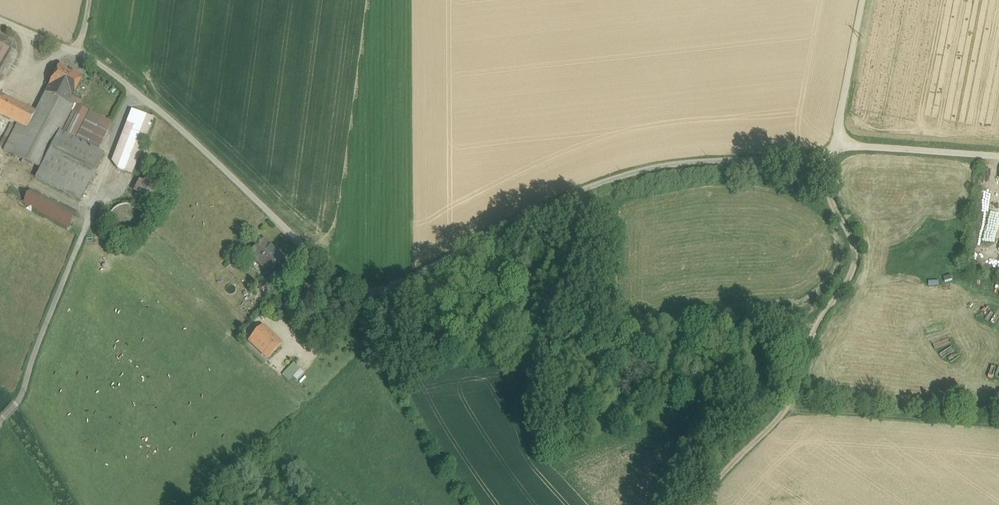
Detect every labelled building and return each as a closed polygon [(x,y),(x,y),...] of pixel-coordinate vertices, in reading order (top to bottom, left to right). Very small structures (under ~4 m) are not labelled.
[(1,35),(0,36),(0,45),(6,48),(10,51),(15,43),(1,35)] [(17,55),(10,51),(6,48),(1,57),(13,63),(17,55)] [(1,57),(0,59),(0,75),(2,76),(4,78),(13,63),(1,57)] [(69,106),(69,105),(73,98),(84,76),(60,64),(49,87),(46,93),(69,106)] [(69,106),(46,93),(36,113),(0,94),(0,116),(10,121),(18,125),(5,149),(4,151),(40,170),(37,177),(81,200),(104,155),(97,152),(75,141),(60,133),(73,107),(69,105),(69,106)] [(81,102),(73,98),(69,105),(73,107),(76,108),(77,106),(78,107),(81,102)] [(76,108),(73,107),(60,133),(75,141),(90,113),(78,107),(77,106),(76,108)] [(132,110),(112,163),(118,170),(132,176),(154,119),(132,110)] [(915,114),(905,112),(903,130),(913,131),(915,114)] [(111,123),(90,113),(75,141),(97,152),(111,123)] [(5,149),(18,125),(10,121),(0,141),(0,146),(5,149)] [(133,193),(154,203),(162,185),(141,175),(133,193)] [(30,189),(23,204),(68,227),(76,213),(30,189)] [(144,218),(141,213),(137,209),(132,207),(126,206),(120,207),(116,210),(112,214),(109,219),(109,225),(110,230),(112,235),(117,239),(122,241),(127,242),(133,241),(138,238),(142,234),(144,229),(145,223),(144,218)] [(272,248),(265,241),(250,255),(270,274),(284,260),(276,253),(276,252),(272,248)] [(272,276),(259,289),(266,295),(279,283),(272,276)] [(282,345),(263,327),(249,341),(268,360),(282,345)] [(291,363),(280,374),(293,387),(296,385),(304,377),(291,363)] [(309,382),(304,377),(296,385),(301,390),(309,382)]
